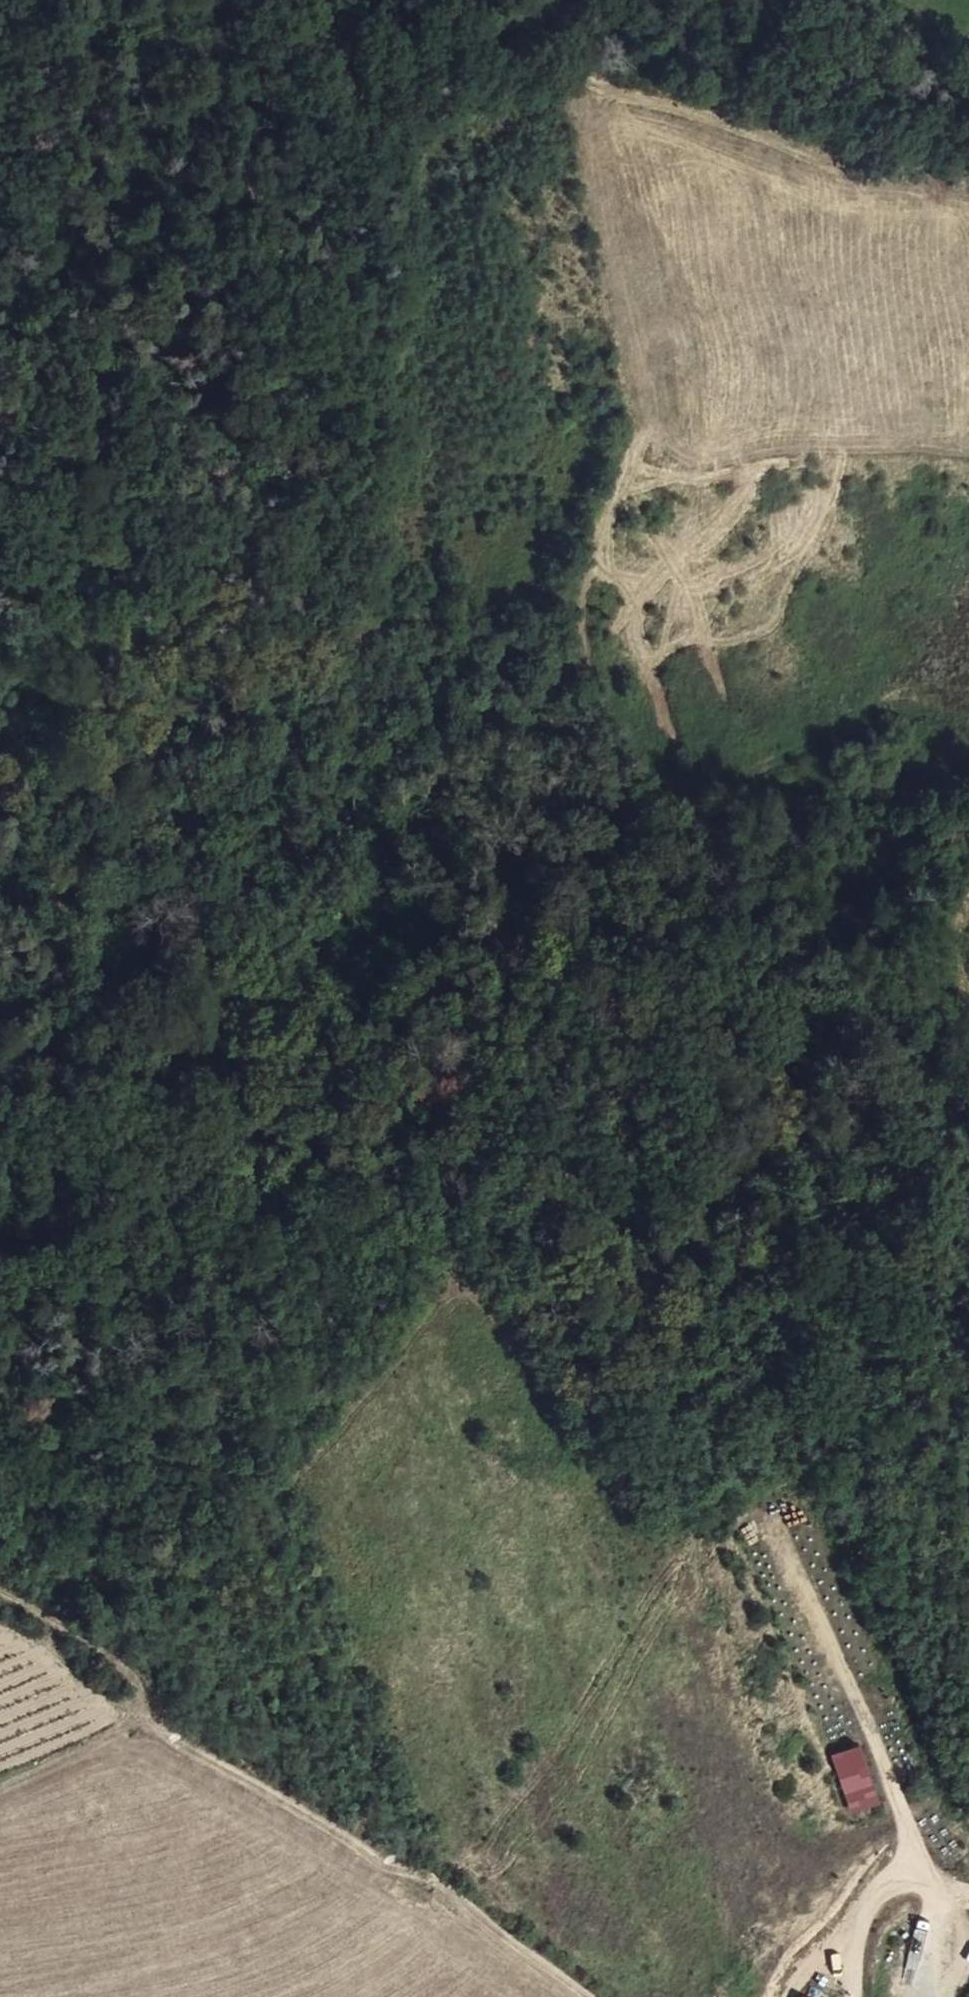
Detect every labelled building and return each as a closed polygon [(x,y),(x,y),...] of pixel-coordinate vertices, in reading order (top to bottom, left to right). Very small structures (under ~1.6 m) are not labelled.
[(874,1798),(855,1739),(830,1747),(849,1806),(874,1798)] [(803,1986),(797,1996),(825,1996),(803,1986)]
